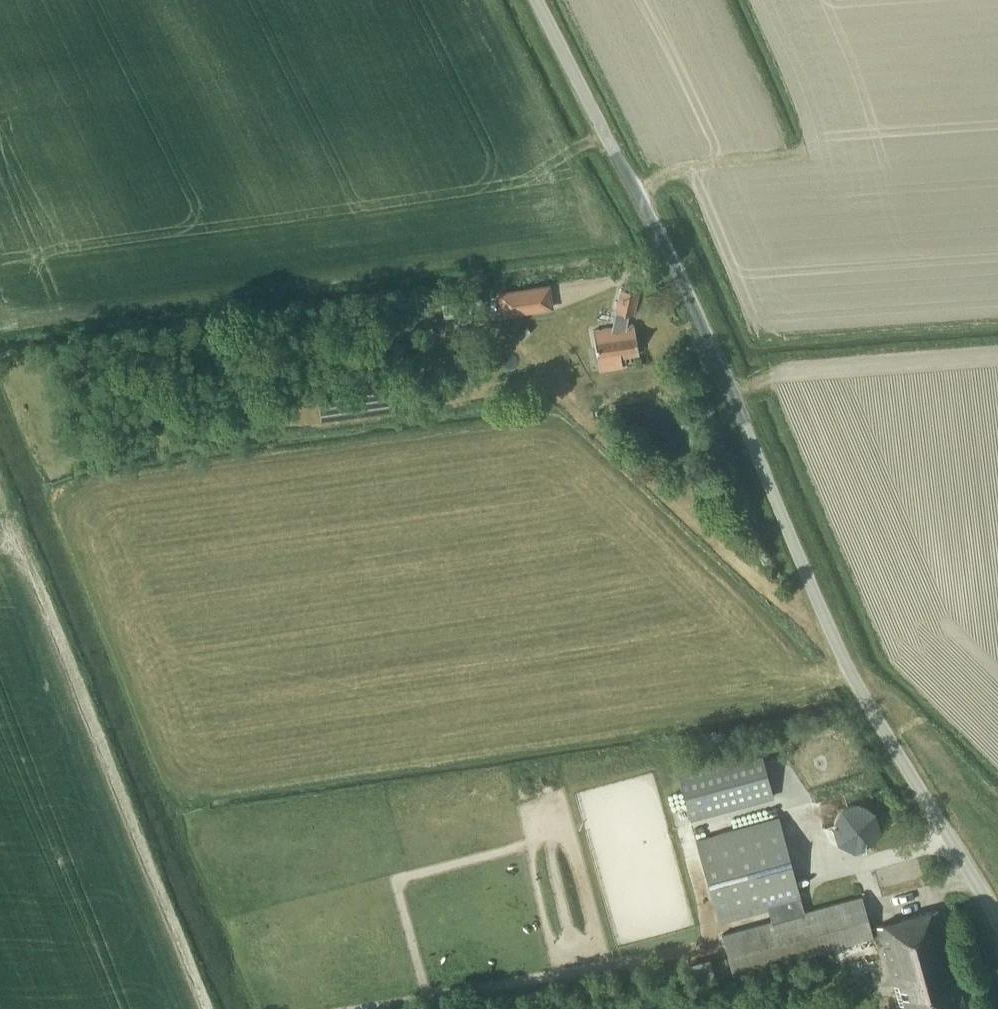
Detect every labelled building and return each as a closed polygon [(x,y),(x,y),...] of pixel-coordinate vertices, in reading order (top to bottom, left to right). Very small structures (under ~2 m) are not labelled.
[(553,308),(549,282),(496,291),(500,316),(553,308)] [(620,288),(615,311),(628,314),(632,315),(637,292),(620,288)] [(480,295),(441,302),(444,316),(483,309),(480,295)] [(611,327),(592,330),(596,356),(619,352),(621,366),(626,365),(624,356),(638,354),(633,323),(625,325),(628,314),(615,311),(611,327)] [(689,818),(772,796),(758,743),(675,766),(689,818)] [(876,828),(876,826),(876,824),(875,821),(875,820),(874,818),(873,815),(872,814),(871,813),(869,811),(866,808),(865,807),(863,806),(861,806),(859,805),(856,805),(854,805),(851,805),(850,805),(846,806),(844,807),(843,808),(841,809),(840,811),(838,812),(837,814),(836,815),(835,818),(834,819),(834,821),(833,824),(833,826),(833,828),(834,830),(834,832),(835,834),(836,837),(837,838),(838,839),(840,841),(841,842),(843,844),(846,845),(848,846),(850,847),(854,847),(857,847),(859,847),(862,846),(864,845),(866,844),(869,842),(870,841),(872,838),(873,837),(874,835),(875,832),(875,830),(876,828)] [(778,817),(695,839),(717,920),(767,907),(770,920),(721,934),(732,974),(834,947),(839,964),(846,962),(845,959),(844,953),(862,948),(863,953),(864,957),(878,953),(873,936),(879,934),(877,926),(870,928),(861,895),(803,911),(778,817)] [(877,925),(877,926),(879,934),(891,976),(900,1008),(959,1008),(964,1008),(959,989),(957,989),(954,981),(957,981),(955,976),(937,909),(877,925)] [(976,1000),(987,996),(984,982),(972,985),(976,1000)]
